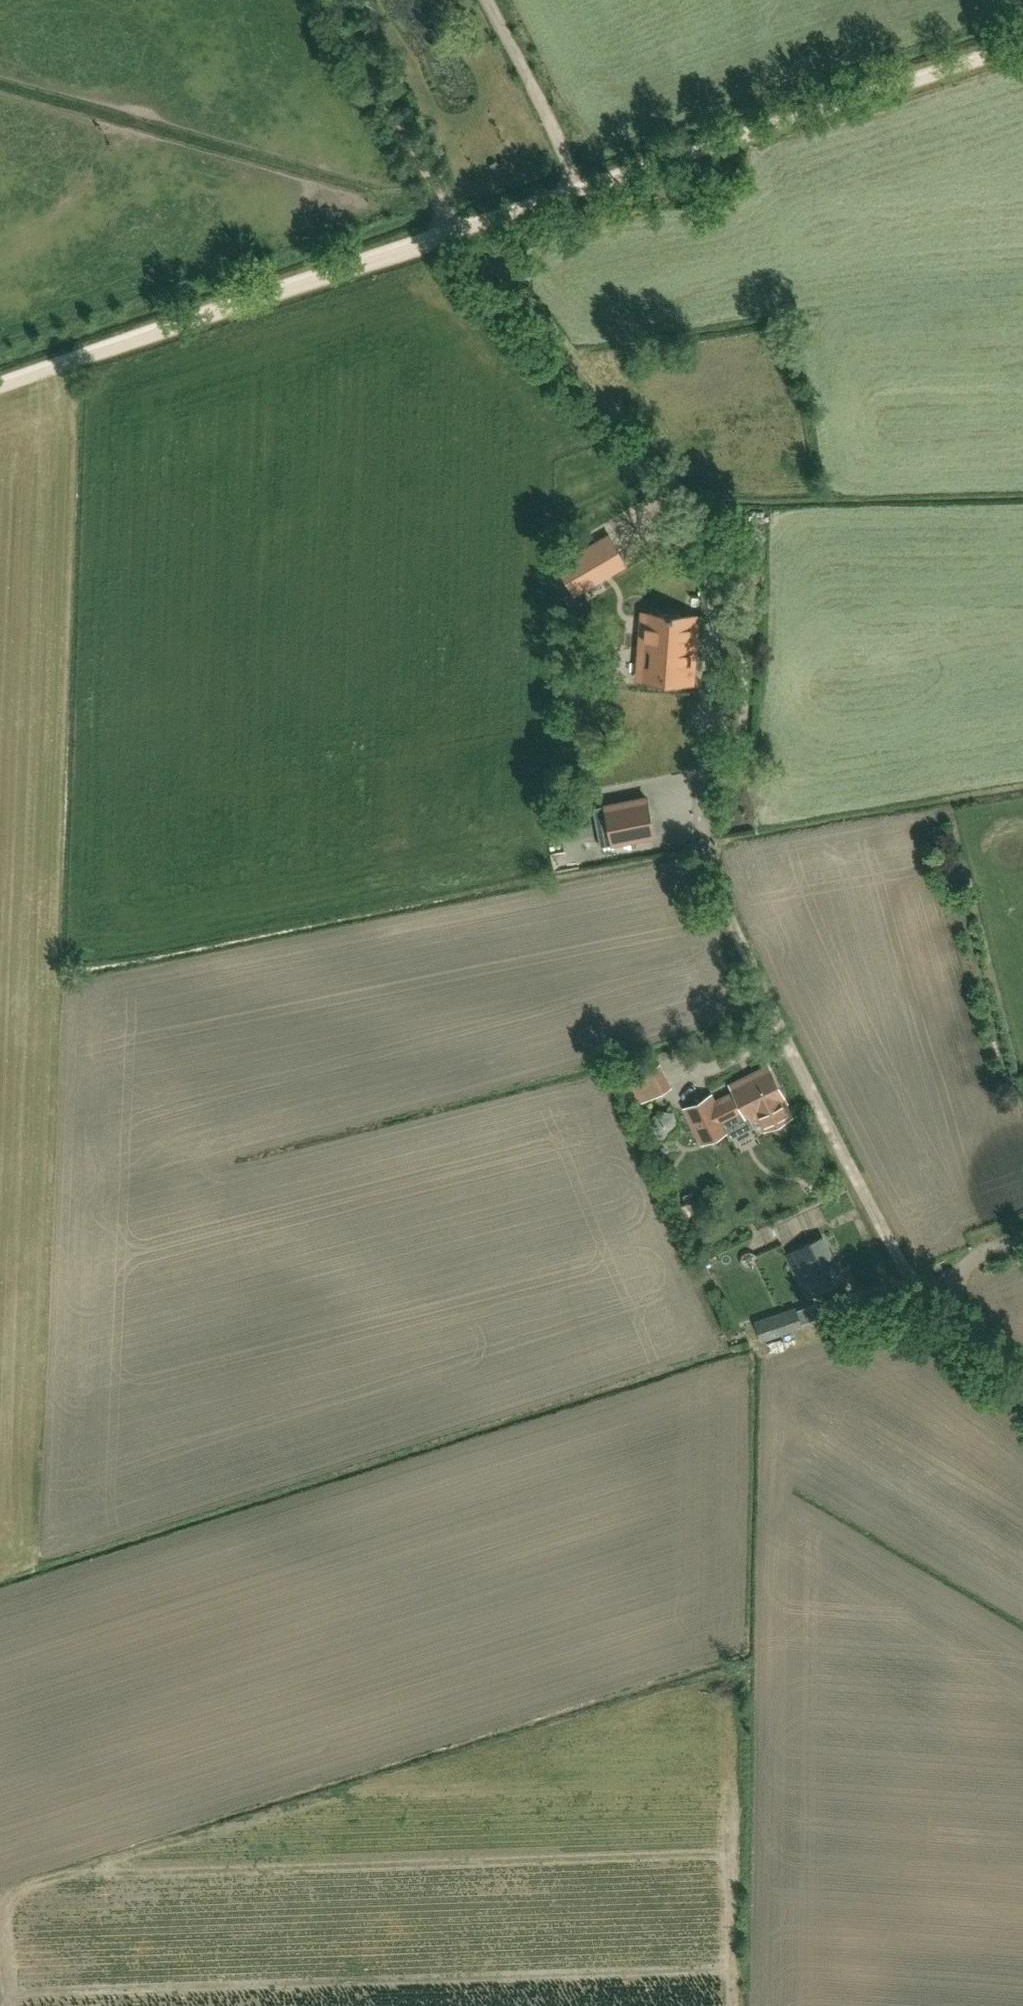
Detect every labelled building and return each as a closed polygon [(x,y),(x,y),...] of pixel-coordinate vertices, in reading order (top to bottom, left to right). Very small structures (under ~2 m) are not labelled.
[(574,593),(613,571),(597,543),(558,566),(574,593)] [(692,683),(694,651),(697,616),(645,612),(640,679),(692,683)] [(601,846),(654,836),(647,797),(594,807),(601,846)] [(631,1079),(641,1101),(671,1086),(660,1064),(631,1079)] [(793,1117),(785,1101),(768,1067),(732,1085),(735,1093),(715,1103),(711,1096),(686,1108),(703,1142),(728,1130),(724,1122),(745,1112),(749,1119),(757,1115),(765,1131),(793,1117)] [(661,1137),(683,1134),(679,1112),(657,1116),(661,1137)] [(782,1224),(787,1241),(806,1235),(802,1219),(782,1224)] [(819,1292),(843,1280),(822,1237),(787,1254),(800,1283),(812,1277),(819,1292)] [(822,1304),(804,1310),(808,1323),(826,1317),(822,1304)] [(762,1341),(803,1327),(796,1308),(755,1322),(762,1341)]
